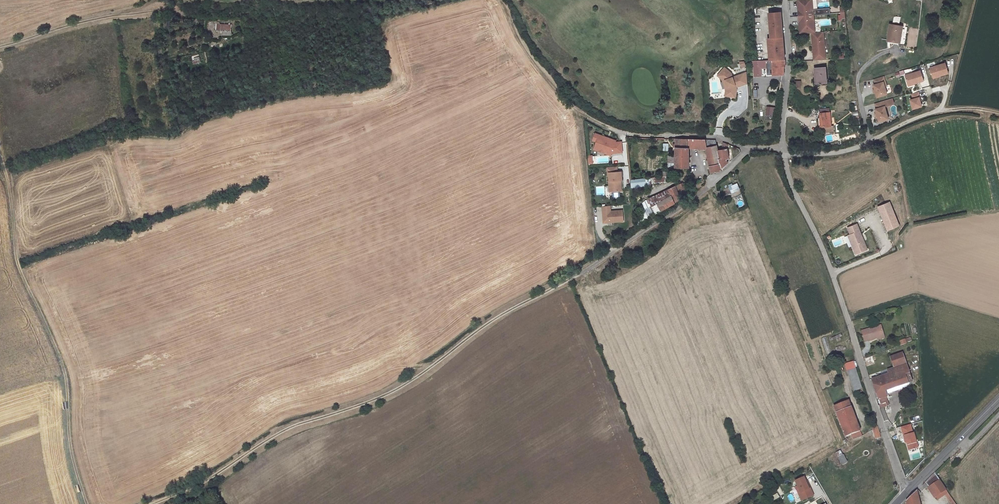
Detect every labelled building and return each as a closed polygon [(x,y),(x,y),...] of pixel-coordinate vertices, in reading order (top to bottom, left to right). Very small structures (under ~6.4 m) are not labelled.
[(796,0),(797,9),(800,9),(800,13),(798,14),(798,18),(813,17),(812,0),(797,0),(796,0)] [(767,38),(767,39),(783,38),(780,12),(768,13),(770,38),(767,38)] [(813,17),(798,18),(798,23),(801,23),(802,27),(799,27),(800,37),(812,36),(815,35),(813,17)] [(902,27),(890,25),(887,40),(900,42),(902,27)] [(825,50),(824,43),(822,43),(822,39),(824,39),(823,35),(815,35),(812,36),(812,45),(814,45),(814,50),(813,50),(814,58),(821,58),(820,53),(822,53),(825,50)] [(770,60),(784,59),(783,38),(767,39),(770,60)] [(199,54),(191,56),(192,64),(201,63),(199,54)] [(756,61),(756,66),(766,65),(766,67),(767,76),(784,75),(784,67),(785,67),(784,59),(770,60),(756,61)] [(945,63),(930,68),(934,78),(948,73),(945,63)] [(756,66),(758,75),(761,75),(761,68),(766,67),(766,65),(756,66)] [(723,67),(717,75),(724,80),(728,90),(727,97),(736,98),(737,89),(736,87),(747,83),(746,72),(732,77),(731,73),(723,67)] [(814,68),(815,84),(827,83),(826,67),(814,68)] [(920,71),(905,75),(909,86),(924,81),(920,71)] [(717,75),(716,76),(721,80),(726,91),(725,96),(727,97),(728,90),(724,80),(717,75)] [(884,77),(874,80),(875,84),(876,88),(885,86),(887,86),(884,77)] [(876,88),(875,84),(874,85),(875,89),(873,90),(874,93),(876,93),(877,97),(887,94),(885,86),(876,88)] [(913,109),(923,106),(919,92),(912,94),(913,99),(910,100),(913,109)] [(887,106),(886,101),(874,105),(876,110),(875,110),(876,115),(877,118),(879,123),(888,120),(884,107),(887,106)] [(829,109),(820,110),(821,127),(831,127),(829,109)] [(595,133),(593,140),(597,141),(595,145),(607,149),(605,153),(611,155),(612,153),(623,152),(621,141),(615,142),(616,140),(595,133)] [(675,156),(674,168),(688,168),(688,149),(706,149),(710,173),(721,171),(721,169),(727,163),(726,160),(729,158),(727,150),(717,151),(715,141),(675,139),(675,156)] [(607,178),(609,177),(609,173),(617,172),(617,167),(606,168),(607,178)] [(622,181),(621,172),(617,172),(609,173),(609,177),(609,181),(609,186),(611,186),(611,192),(621,191),(621,181),(622,181)] [(650,179),(631,181),(632,188),(651,186),(650,179)] [(680,184),(675,187),(681,198),(686,195),(680,184)] [(675,187),(668,191),(671,196),(674,202),(681,198),(675,187)] [(668,190),(648,201),(652,207),(657,204),(671,196),(668,191),(668,190)] [(657,204),(661,211),(675,203),(674,202),(671,196),(657,204)] [(890,203),(878,207),(888,231),(899,226),(890,203)] [(657,204),(652,207),(655,214),(661,211),(657,204)] [(602,207),(603,223),(623,222),(622,211),(610,212),(610,206),(602,207)] [(857,224),(848,228),(850,235),(848,236),(856,255),(868,250),(857,224)] [(881,325),(862,331),(865,341),(877,338),(884,336),(881,325)] [(906,362),(902,353),(890,357),(894,367),(906,362)] [(854,362),(845,364),(847,371),(856,368),(854,362)] [(889,373),(872,379),(881,404),(878,405),(879,408),(886,406),(886,405),(883,397),(886,396),(884,391),(886,390),(912,381),(906,364),(888,370),(889,373)] [(856,368),(847,371),(854,391),(862,388),(856,368)] [(849,400),(834,406),(846,436),(851,434),(853,439),(862,436),(860,431),(849,400)] [(883,408),(879,409),(884,422),(887,421),(883,408)] [(875,421),(871,422),(873,428),(876,439),(880,437),(877,427),(875,421)] [(905,442),(906,442),(909,450),(918,447),(914,433),(913,433),(911,425),(902,427),(905,442)] [(947,464),(938,473),(942,476),(950,468),(947,464)] [(935,473),(925,482),(928,486),(935,497),(936,497),(938,499),(948,492),(940,479),(935,473)] [(798,486),(801,492),(799,493),(802,500),(813,495),(810,488),(809,488),(804,477),(795,481),(798,486)] [(906,501),(907,503),(920,503),(918,495),(917,491),(906,501)]
